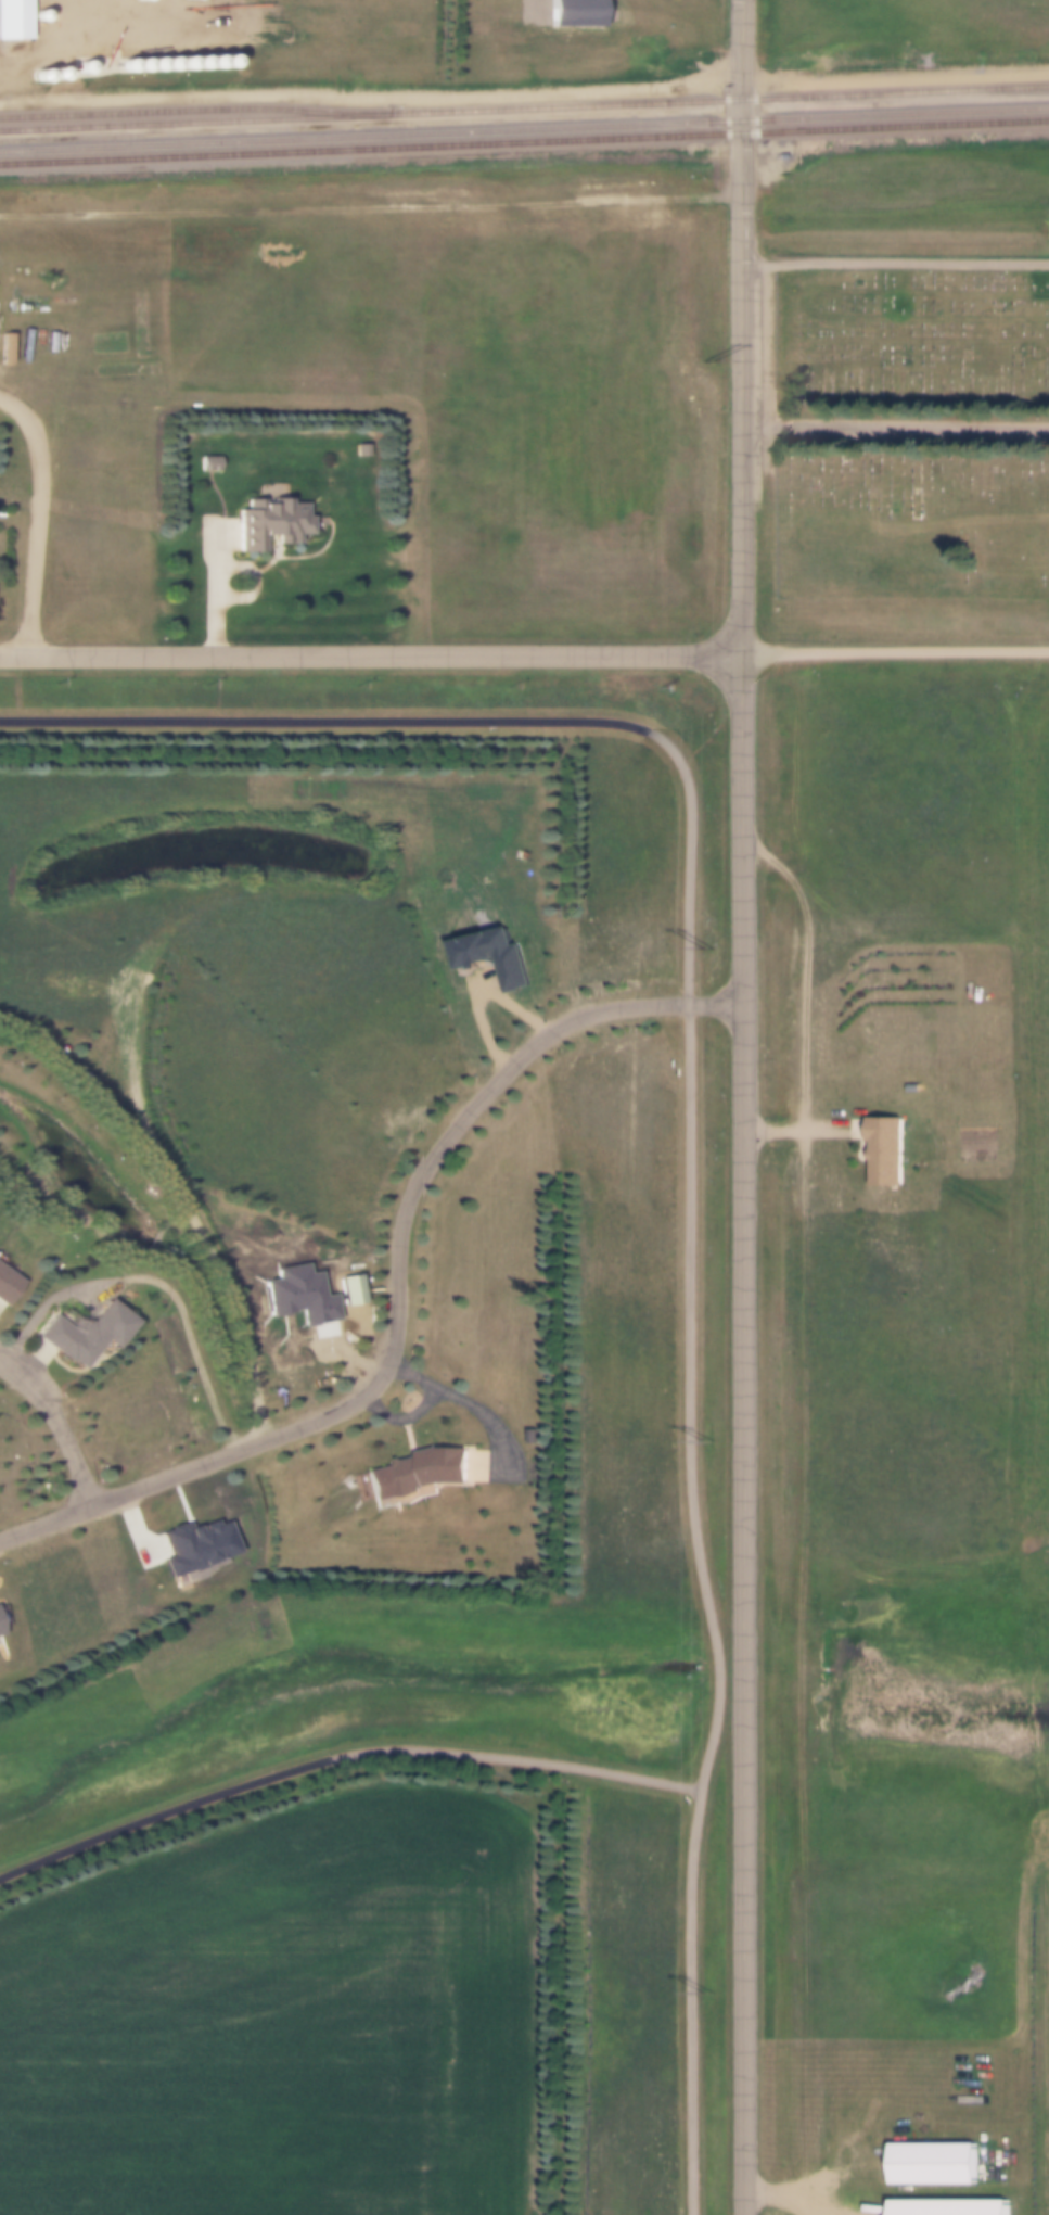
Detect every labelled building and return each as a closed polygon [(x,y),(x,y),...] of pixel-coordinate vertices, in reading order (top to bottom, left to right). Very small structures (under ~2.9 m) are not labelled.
[(26,40),(0,40),(0,0),(26,0),(26,40)] [(547,27),(547,0),(598,0),(598,27),(547,27)] [(225,69),(229,67),(231,64),(231,60),(229,56),(225,54),(220,56),(218,60),(218,64),(220,67),(225,69)] [(196,69),(200,68),(203,65),(203,61),(200,58),(196,55),(192,58),(189,61),(189,65),(192,68),(196,69)] [(210,69),(215,68),(217,64),(217,60),(215,56),(210,55),(206,56),(204,61),(204,65),(206,68),(210,69)] [(182,71),(186,69),(189,66),(189,61),(186,58),(182,56),(178,58),(175,62),(175,66),(178,69),(182,71)] [(140,72),(144,71),(146,67),(146,63),(144,60),(140,58),(136,60),(133,63),(133,67),(136,71),(140,72)] [(154,72),(158,71),(161,67),(161,63),(158,59),(154,58),(150,59),(148,63),(148,67),(150,71),(154,72)] [(168,72),(172,69),(175,66),(175,62),(172,59),(168,58),(164,59),(162,62),(162,66),(164,69),(168,72)] [(126,73),(130,72),(132,67),(132,63),(130,60),(126,59),(121,60),(119,63),(119,67),(121,72),(126,73)] [(85,75),(89,73),(91,69),(91,65),(89,62),(85,61),(80,62),(78,65),(78,69),(80,73),(85,75)] [(56,81),(60,79),(63,76),(63,72),(60,68),(55,67),(52,68),(49,72),(49,76),(52,79),(56,81)] [(199,458),(216,458),(216,470),(199,470),(199,458)] [(269,538),(260,538),(260,552),(234,552),(234,509),(243,509),(243,500),(266,500),(266,498),(286,498),(286,502),(303,502),(303,517),(307,517),(307,538),(281,538),(281,543),(269,543),(269,538)] [(509,945),(515,944),(528,988),(515,992),(514,989),(501,992),(492,960),(475,966),(474,964),(464,966),(464,968),(452,972),(445,943),(503,926),(509,945)] [(862,1118),(897,1118),(897,1185),(866,1185),(866,1142),(862,1142),(862,1118)] [(3,1308),(0,1305),(0,1267),(22,1283),(3,1308)] [(105,1298),(136,1321),(115,1348),(104,1339),(79,1372),(34,1337),(49,1316),(76,1336),(105,1298)] [(359,1471),(367,1501),(392,1495),(402,1499),(433,1484),(462,1485),(463,1448),(428,1447),(410,1452),(410,1456),(398,1461),(394,1459),(387,1460),(384,1464),(359,1471)] [(214,1523),(221,1519),(234,1551),(167,1578),(158,1557),(168,1554),(158,1531),(183,1522),(186,1526),(192,1523),(195,1530),(200,1528),(197,1524),(212,1518),(214,1523)] [(965,2135),(965,2173),(879,2173),(879,2135),(965,2135)] [(997,2187),(997,2214),(881,2214),(881,2187),(997,2187)]
